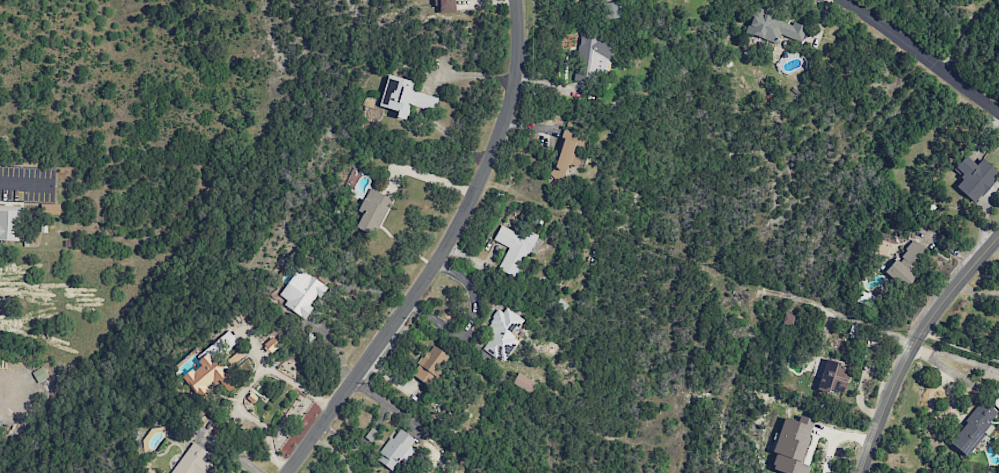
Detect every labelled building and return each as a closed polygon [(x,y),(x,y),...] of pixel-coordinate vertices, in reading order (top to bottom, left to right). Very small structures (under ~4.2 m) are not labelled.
[(455,12),(455,0),(432,0),(433,6),(439,6),(439,13),(455,12)] [(601,4),(603,20),(620,17),(618,2),(601,4)] [(745,33),(777,44),(780,35),(801,42),(806,27),(793,22),(793,23),(753,9),(745,33)] [(612,40),(580,35),(574,79),(595,82),(596,74),(607,76),(612,40)] [(379,106),(397,111),(396,117),(405,120),(409,105),(434,112),(437,98),(410,90),(413,81),(387,74),(379,106)] [(578,166),(581,153),(574,152),(576,141),(561,138),(553,177),(564,180),(568,164),(578,166)] [(964,178),(956,186),(974,203),(998,176),(998,174),(982,158),(976,165),(965,156),(953,168),(964,178)] [(357,211),(362,214),(356,226),(375,235),(392,199),(369,188),(357,211)] [(59,204),(42,203),(42,214),(59,214),(59,204)] [(19,241),(21,211),(0,209),(0,240),(19,241)] [(498,270),(515,277),(528,249),(536,253),(543,238),(523,230),(521,235),(500,226),(493,241),(508,247),(498,270)] [(911,272),(929,252),(913,239),(885,271),(905,289),(916,276),(911,272)] [(303,317),(319,297),(320,298),(327,288),(299,267),(277,298),(303,317)] [(483,349),(503,363),(519,340),(512,335),(523,319),(503,305),(486,329),(493,333),(483,349)] [(793,327),(796,315),(785,313),(782,325),(793,327)] [(240,383),(219,357),(238,342),(228,331),(196,357),(201,363),(183,378),(198,397),(218,381),(228,393),(240,383)] [(428,387),(443,367),(441,366),(448,356),(433,344),(411,373),(428,387)] [(827,393),(828,389),(843,394),(851,368),(825,360),(816,389),(827,393)] [(42,367),(32,372),(38,383),(48,377),(42,367)] [(512,384),(529,393),(535,382),(518,372),(512,384)] [(948,443),(965,456),(998,414),(982,400),(948,443)] [(809,466),(801,463),(814,420),(799,415),(797,421),(783,417),(772,452),(776,454),(771,469),(783,472),(807,472),(809,466)] [(391,470),(399,459),(403,462),(418,442),(399,427),(375,458),(391,470)] [(210,465),(204,461),(209,453),(193,442),(171,472),(205,472),(210,465)]
